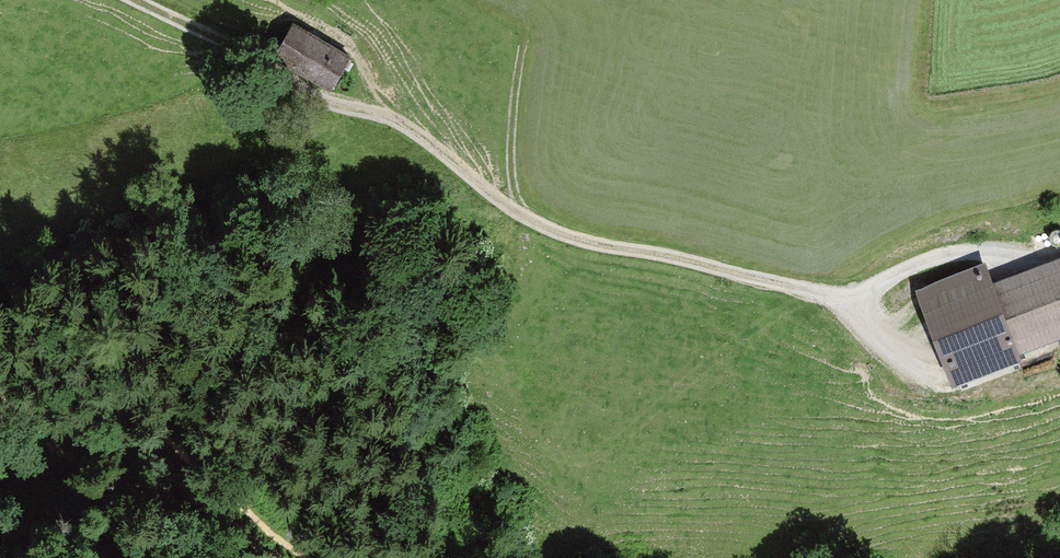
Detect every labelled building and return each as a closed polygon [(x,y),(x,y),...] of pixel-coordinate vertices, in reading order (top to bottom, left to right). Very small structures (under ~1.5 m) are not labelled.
[(350,52),(293,18),(273,50),(330,85),(350,52)] [(1018,341),(998,289),(987,259),(920,284),(955,375),(1022,349),(1018,341)] [(998,289),(1018,341),(1059,325),(1059,265),(998,289)]
